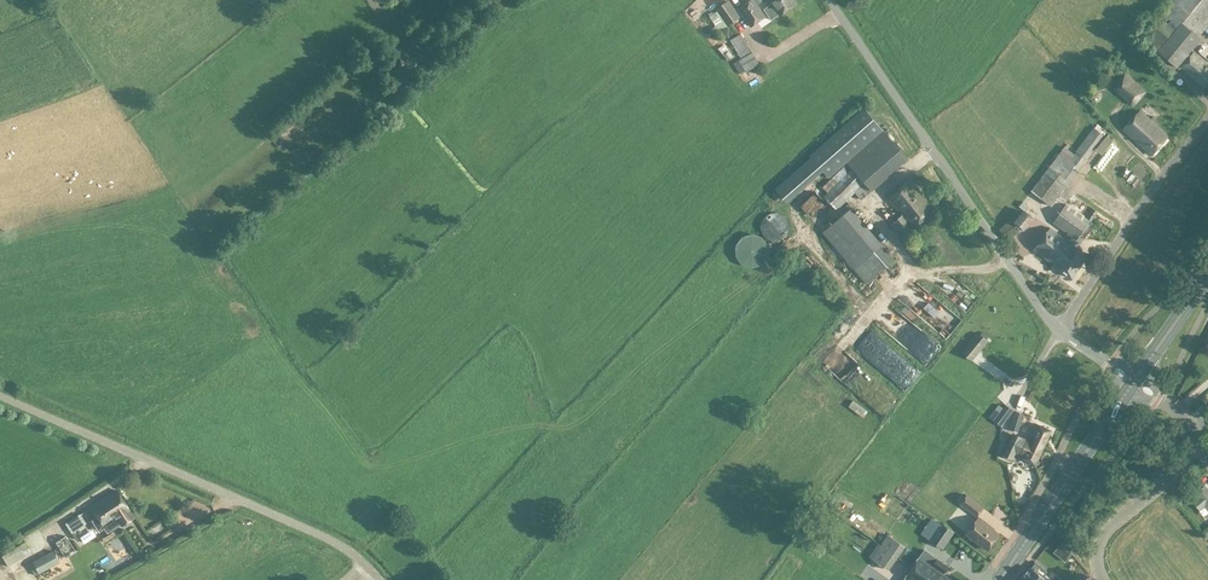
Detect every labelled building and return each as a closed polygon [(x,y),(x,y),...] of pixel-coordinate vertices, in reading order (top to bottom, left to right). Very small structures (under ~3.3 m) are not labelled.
[(716,2),(714,0),(709,0),(704,4),(708,9),(716,2)] [(738,9),(744,18),(759,7),(758,6),(767,0),(751,0),(738,9)] [(764,9),(771,19),(777,15),(778,16),(798,3),(796,0),(767,0),(770,5),(764,9)] [(1192,56),(1189,54),(1202,38),(1199,36),(1207,26),(1207,0),(1169,0),(1163,7),(1164,8),(1140,37),(1145,41),(1158,51),(1154,57),(1172,74),(1178,67),(1180,69),(1181,68),(1207,89),(1207,88),(1207,63),(1195,52),(1192,56)] [(729,1),(717,9),(725,20),(728,25),(740,17),(729,1)] [(759,7),(744,18),(750,26),(765,16),(759,7)] [(725,20),(711,30),(714,35),(728,25),(725,20)] [(741,34),(731,40),(742,59),(739,60),(746,71),(746,72),(751,69),(751,70),(760,64),(741,34)] [(400,56),(398,71),(415,72),(417,58),(400,56)] [(1126,72),(1112,86),(1134,107),(1147,92),(1126,72)] [(829,178),(884,130),(864,108),(810,156),(811,157),(824,171),(829,178)] [(1152,155),(1168,137),(1140,111),(1123,129),(1152,155)] [(1065,146),(1060,153),(1031,191),(1052,207),(1069,182),(1106,136),(1094,128),(1076,152),(1075,154),(1065,146)] [(847,163),(865,183),(872,191),(895,172),(886,162),(901,149),(884,130),(847,163)] [(895,172),(909,159),(901,149),(886,162),(895,172)] [(824,171),(811,157),(775,189),(787,203),(824,171)] [(855,192),(865,183),(847,163),(845,166),(850,172),(828,194),(824,198),(836,210),(855,192)] [(850,172),(845,166),(822,188),(828,194),(850,172)] [(905,235),(936,208),(910,179),(887,198),(902,215),(890,225),(896,232),(900,229),(905,235)] [(855,192),(861,200),(872,191),(865,183),(855,192)] [(802,202),(820,218),(830,207),(813,191),(802,202)] [(1024,202),(1020,206),(1025,211),(1029,206),(1024,202)] [(1067,234),(1064,238),(1050,228),(1034,250),(1072,278),(1088,256),(1069,242),(1073,237),(1077,240),(1090,220),(1066,204),(1053,223),(1067,234)] [(854,268),(882,245),(852,209),(824,232),(854,268)] [(763,220),(761,226),(763,232),(766,238),(771,240),(777,241),(783,239),(788,234),(790,228),(789,223),(787,218),(782,215),(776,213),(770,214),(766,216),(763,220)] [(1009,241),(1020,232),(1010,220),(999,229),(1009,241)] [(736,245),(736,256),(742,265),(752,268),(763,265),(769,257),(769,246),(763,237),(753,234),(743,237),(736,245)] [(927,235),(924,239),(933,246),(936,241),(927,235)] [(932,249),(923,240),(918,246),(927,254),(932,249)] [(894,260),(882,245),(854,268),(867,283),(894,260)] [(881,312),(891,303),(885,297),(876,307),(881,312)] [(988,341),(979,333),(962,353),(972,361),(988,341)] [(1005,422),(997,417),(1004,409),(999,405),(990,418),(1001,427),(1005,422)] [(1006,405),(1004,409),(997,417),(1005,422),(1013,410),(1006,405)] [(1018,433),(1024,414),(1016,412),(1010,430),(1018,433)] [(1028,440),(1044,447),(1051,431),(1036,423),(1028,440)] [(1044,447),(1028,440),(1022,437),(1021,439),(1013,436),(1004,455),(1013,459),(1016,453),(1022,455),(1021,458),(1036,465),(1044,447)] [(1202,500),(1197,505),(1200,509),(1206,504),(1207,507),(1207,490),(1205,487),(1197,494),(1202,500)] [(129,509),(115,489),(90,506),(97,517),(91,521),(99,532),(104,529),(107,534),(128,520),(124,515),(128,512),(127,510),(129,509)] [(985,508),(967,494),(960,504),(977,518),(985,508)] [(80,513),(66,523),(73,533),(87,524),(80,513)] [(992,528),(987,524),(987,523),(979,517),(966,534),(988,550),(1000,534),(992,529),(992,528)] [(932,541),(943,526),(932,518),(921,534),(932,541)] [(943,526),(932,541),(943,549),(955,533),(944,525),(943,526)] [(888,570),(901,551),(905,546),(889,535),(872,559),(884,567),(888,570)] [(18,551),(27,545),(23,538),(0,551),(0,553),(4,559),(18,551)] [(1060,545),(1055,552),(1065,561),(1071,554),(1060,545)] [(926,550),(920,558),(919,557),(906,577),(907,577),(905,579),(952,579),(944,574),(949,567),(926,550)] [(33,563),(39,574),(59,563),(53,552),(33,563)] [(884,567),(872,559),(867,566),(879,574),(884,567)] [(1037,563),(1032,569),(1030,567),(1022,577),(1020,579),(1046,579),(1042,577),(1046,571),(1037,563)] [(854,579),(882,579),(865,566),(854,579)]
